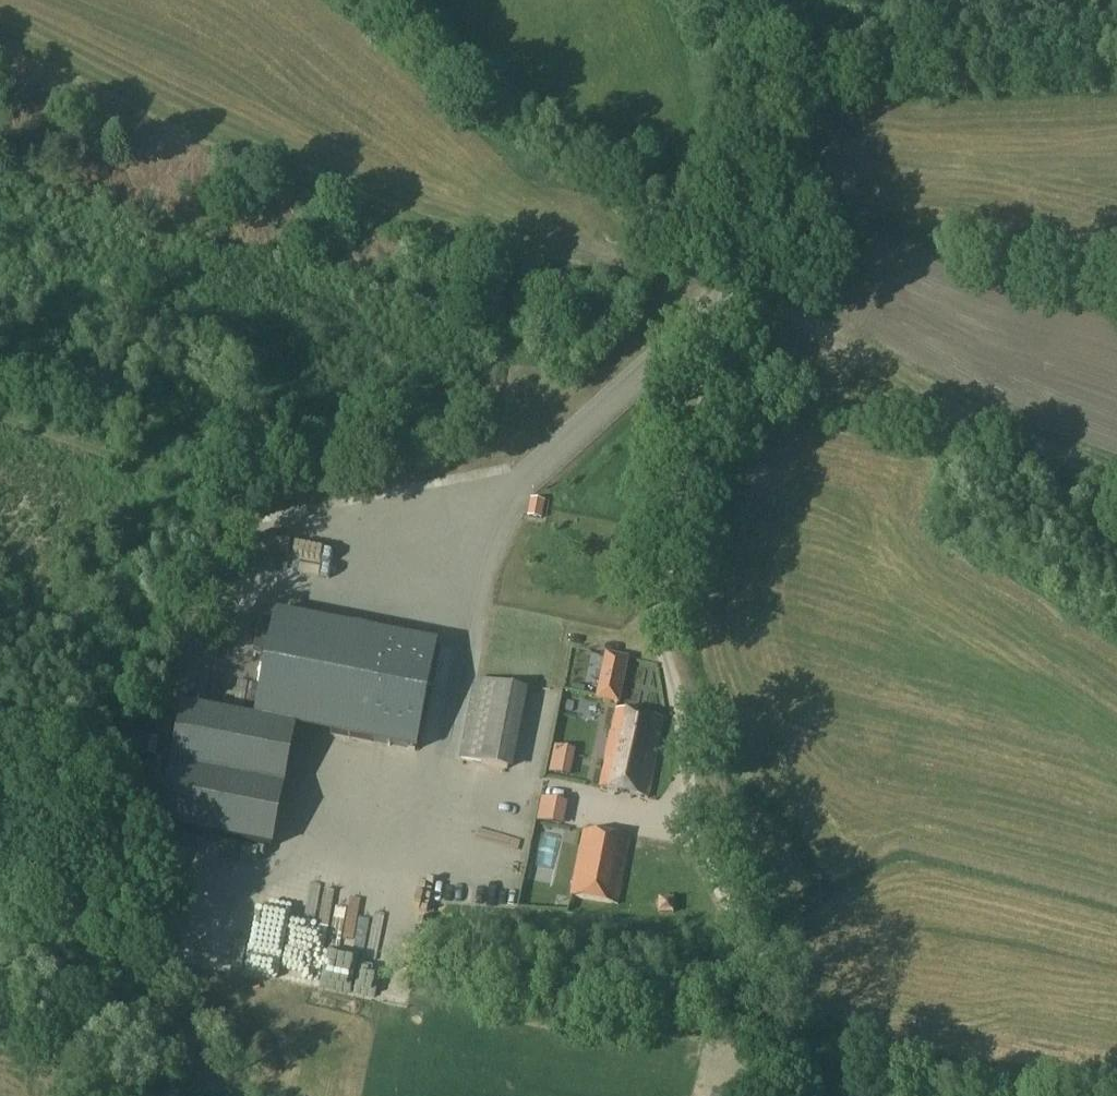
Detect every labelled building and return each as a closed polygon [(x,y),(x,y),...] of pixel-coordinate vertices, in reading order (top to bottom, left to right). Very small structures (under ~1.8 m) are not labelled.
[(437,645),(275,613),(254,719),(295,727),(416,751),(437,645)] [(607,655),(598,698),(618,703),(627,659),(607,655)] [(509,765),(523,686),(478,678),(464,757),(509,765)] [(184,705),(160,825),(272,847),(295,727),(254,719),(184,705)] [(600,788),(633,795),(648,798),(665,719),(616,709),(600,788)] [(572,766),(550,762),(548,773),(569,777),(572,766)] [(570,896),(596,900),(619,904),(631,838),(583,829),(570,896)] [(180,914),(180,926),(203,925),(202,913),(180,914)]
